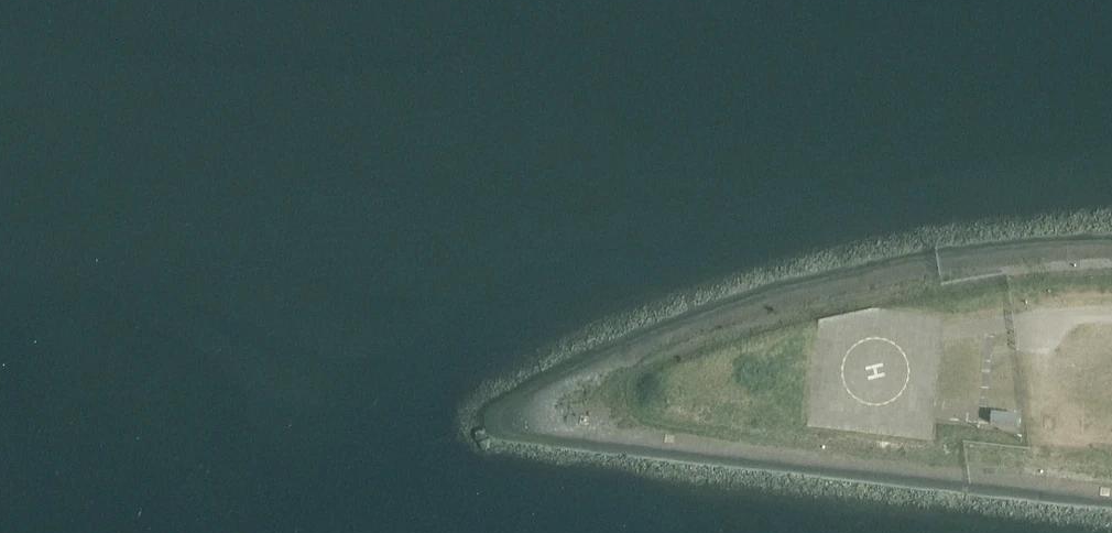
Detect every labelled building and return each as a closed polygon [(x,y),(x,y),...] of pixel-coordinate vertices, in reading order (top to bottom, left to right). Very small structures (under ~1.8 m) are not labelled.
[(1015,425),(1017,415),(990,412),(989,422),(1015,425)]
